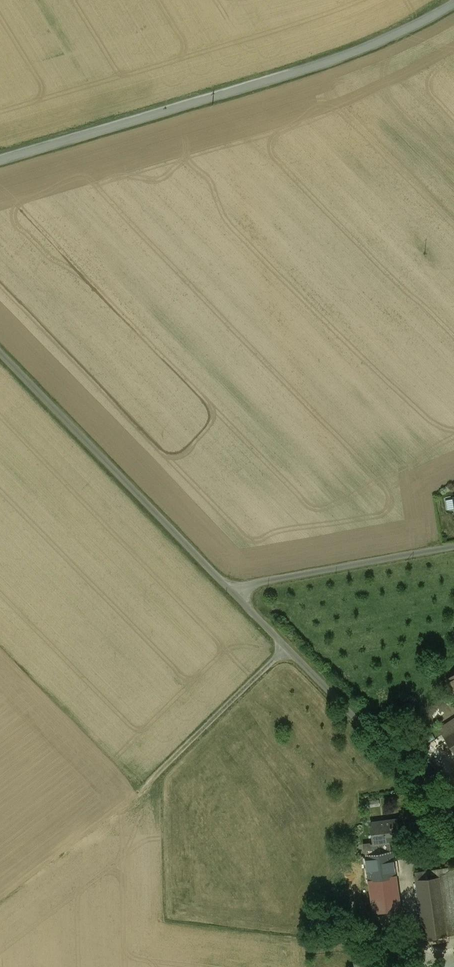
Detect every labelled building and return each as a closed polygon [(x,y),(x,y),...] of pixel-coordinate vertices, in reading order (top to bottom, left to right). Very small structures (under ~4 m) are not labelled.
[(440,687),(453,709),(453,678),(440,687)] [(428,734),(448,765),(453,761),(453,718),(428,734)] [(398,916),(391,855),(408,853),(404,817),(369,821),(371,842),(362,843),(371,919),(398,916)] [(420,827),(409,830),(412,842),(423,840),(420,827)] [(415,870),(421,945),(453,943),(453,867),(415,870)]
